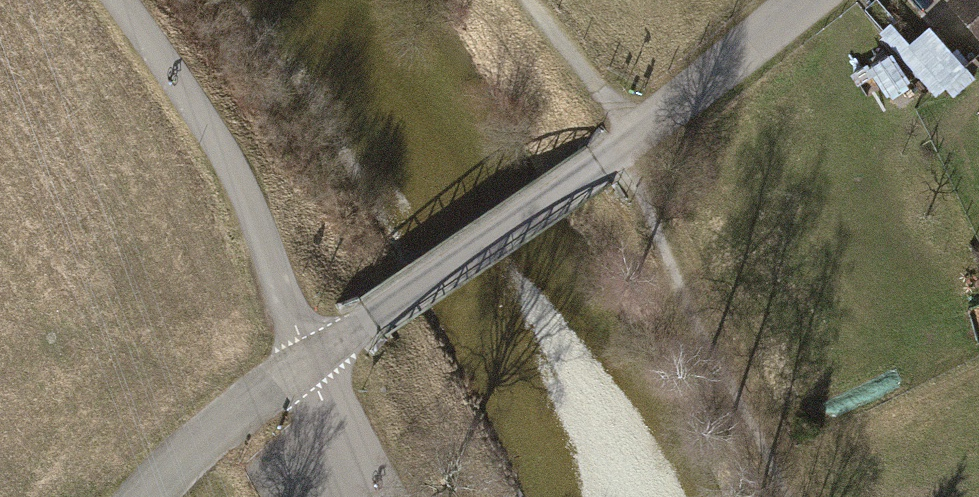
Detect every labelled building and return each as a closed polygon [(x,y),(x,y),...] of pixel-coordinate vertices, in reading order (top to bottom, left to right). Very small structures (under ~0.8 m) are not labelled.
[(949,4),(978,40),(978,0),(955,0),(949,4)] [(881,35),(934,99),(944,91),(951,99),(973,81),(930,29),(910,46),(892,25),(881,35)]
